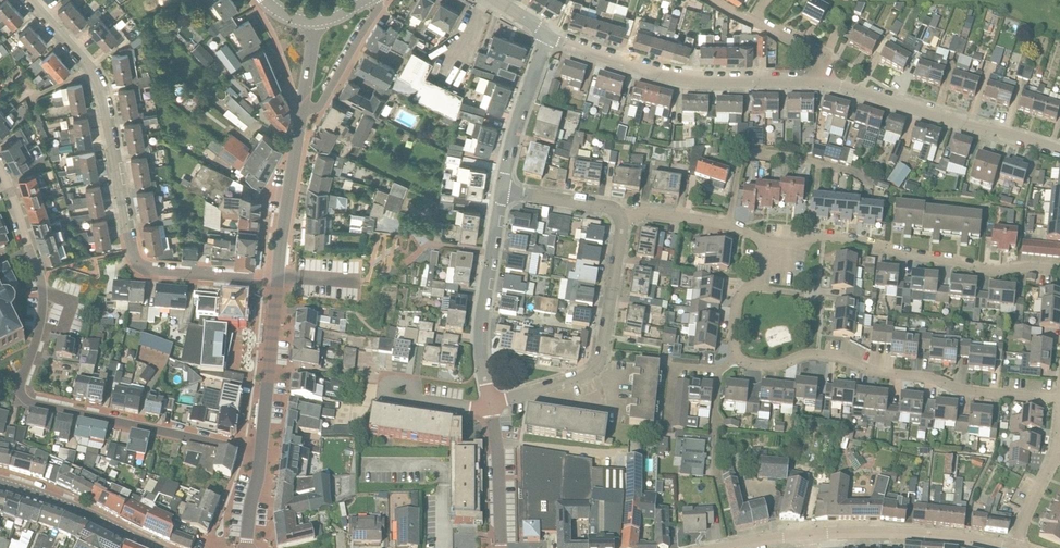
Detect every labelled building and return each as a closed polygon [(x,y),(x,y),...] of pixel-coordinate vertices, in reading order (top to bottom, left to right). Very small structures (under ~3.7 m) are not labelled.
[(15,9),(8,0),(6,0),(0,5),(0,14),(0,22),(15,9)] [(78,10),(70,1),(71,0),(63,0),(61,1),(65,5),(58,11),(67,21),(78,10)] [(215,3),(225,18),(215,23),(218,28),(234,20),(230,13),(236,8),(230,0),(218,0),(215,2),(215,3)] [(434,0),(416,0),(410,11),(414,12),(410,19),(418,24),(422,17),(424,18),(434,0)] [(529,1),(541,8),(546,0),(530,0),(529,1)] [(541,8),(554,16),(563,1),(567,4),(569,1),(569,0),(546,0),(541,8)] [(604,0),(598,0),(596,9),(588,7),(582,28),(594,32),(604,0)] [(613,13),(606,11),(609,0),(608,0),(604,0),(594,32),(606,35),(613,13)] [(634,11),(638,0),(630,0),(627,9),(634,11)] [(828,8),(814,0),(813,0),(808,8),(803,18),(818,26),(824,17),(828,8)] [(588,7),(581,5),(582,3),(575,1),(568,24),(582,28),(588,7)] [(449,29),(458,13),(440,3),(431,19),(432,19),(447,28),(449,29)] [(855,12),(861,15),(865,4),(859,3),(855,12)] [(24,19),(15,9),(0,22),(0,29),(8,22),(13,28),(24,19)] [(89,24),(98,16),(102,13),(98,9),(86,19),(78,10),(67,21),(75,30),(86,21),(89,24)] [(606,35),(621,40),(629,17),(614,12),(613,13),(606,35)] [(660,52),(672,14),(665,12),(661,25),(655,23),(652,34),(648,48),(660,52)] [(675,30),(674,29),(678,16),(672,14),(660,52),(672,55),(677,41),(672,39),(675,30)] [(379,44),(388,49),(389,47),(395,36),(403,22),(391,15),(386,23),(389,25),(386,30),(377,25),(366,41),(376,48),(379,44)] [(98,40),(109,29),(98,16),(89,24),(92,27),(89,30),(98,40)] [(974,18),(968,16),(964,28),(970,30),(974,18)] [(890,31),(897,35),(904,23),(897,19),(890,31)] [(259,39),(249,20),(238,26),(234,20),(218,28),(224,36),(235,29),(245,46),(236,51),(242,58),(261,49),(256,40),(259,39)] [(868,34),(872,27),(866,24),(860,20),(848,42),(860,49),(868,34)] [(648,48),(652,34),(645,31),(647,23),(640,21),(633,44),(648,48)] [(747,31),(751,32),(751,27),(742,22),(742,31),(746,31),(747,31)] [(1018,31),(1027,34),(1029,25),(1021,22),(1018,31)] [(922,42),(929,27),(922,23),(915,39),(922,42)] [(985,23),(982,30),(990,32),(992,25),(985,23)] [(213,24),(208,29),(214,37),(220,32),(213,24)] [(28,44),(39,35),(30,25),(19,34),(28,44)] [(726,61),(727,44),(727,27),(722,27),(722,40),(714,40),(714,61),(726,61)] [(860,49),(872,55),(883,33),(872,27),(868,34),(860,49)] [(934,36),(937,30),(929,27),(922,42),(930,46),(934,36)] [(401,39),(408,43),(409,42),(414,32),(407,28),(401,39)] [(98,40),(106,49),(113,43),(116,46),(125,38),(121,34),(117,38),(109,29),(98,40)] [(714,61),(714,40),(714,33),(709,33),(708,44),(700,44),(700,60),(714,61)] [(739,62),(740,34),(740,33),(733,33),(733,44),(727,44),(726,61),(739,61),(739,62)] [(133,47),(133,48),(143,42),(142,34),(130,43),(133,48),(133,47)] [(766,54),(767,35),(740,34),(739,62),(752,62),(752,41),(758,41),(757,54),(766,54)] [(36,54),(47,44),(39,35),(28,44),(36,54)] [(497,74),(510,41),(494,35),(488,51),(496,54),(492,65),(485,63),(487,54),(478,51),(473,66),(474,66),(487,70),(497,74)] [(672,55),(687,60),(694,37),(686,35),(684,43),(677,41),(672,55)] [(408,43),(401,39),(395,36),(389,47),(403,55),(408,45),(409,43),(408,43)] [(956,53),(961,38),(954,36),(949,51),(956,53)] [(904,41),(899,51),(893,47),(897,40),(892,37),(888,44),(880,59),(892,66),(905,41),(904,41)] [(963,55),(964,52),(967,40),(961,38),(956,53),(963,55)] [(510,59),(520,63),(526,46),(510,41),(497,74),(514,80),(516,73),(507,69),(510,59)] [(916,50),(911,47),(912,45),(905,41),(892,66),(903,72),(916,50)] [(215,60),(200,43),(192,51),(207,67),(215,60)] [(231,72),(241,64),(226,44),(216,52),(231,72)] [(1002,65),(1002,64),(1004,59),(1002,58),(1004,48),(995,45),(990,61),(1002,65)] [(14,56),(21,50),(18,47),(11,52),(14,56)] [(115,69),(135,65),(134,60),(136,60),(133,48),(133,47),(133,48),(120,50),(121,55),(112,56),(115,69)] [(415,52),(423,57),(426,52),(418,47),(415,52)] [(273,69),(264,48),(261,49),(242,58),(241,58),(247,68),(233,74),(240,80),(253,74),(254,78),(273,69)] [(19,63),(27,56),(26,55),(27,54),(23,49),(21,50),(14,56),(19,63)] [(51,70),(62,61),(53,51),(42,61),(51,70)] [(463,96),(425,76),(433,63),(423,57),(415,52),(412,51),(407,60),(392,87),(413,98),(456,120),(457,115),(459,108),(461,102),(463,96)] [(928,82),(936,55),(927,52),(926,56),(922,54),(915,78),(928,82)] [(983,55),(975,52),(973,59),(981,62),(983,55)] [(373,76),(382,62),(364,53),(356,67),(360,69),(373,76)] [(928,82),(940,86),(948,62),(943,60),(944,57),(936,55),(928,82)] [(175,61),(171,59),(166,65),(169,68),(175,61)] [(55,84),(70,70),(62,61),(51,70),(47,74),(55,84)] [(387,84),(390,79),(395,69),(382,62),(373,76),(387,84)] [(580,90),(587,70),(566,63),(561,78),(571,81),(569,87),(580,90)] [(1023,79),(1027,65),(1019,63),(1015,77),(1023,79)] [(150,75),(138,77),(135,65),(115,69),(117,82),(125,80),(126,85),(151,80),(150,75)] [(962,93),(967,76),(969,69),(956,65),(952,78),(949,89),(962,93)] [(1023,79),(1030,81),(1034,67),(1027,65),(1023,79)] [(1042,76),(1045,67),(1040,65),(1037,75),(1042,76)] [(484,77),(487,70),(474,66),(471,72),(484,77)] [(281,86),(273,69),(254,78),(258,86),(250,89),(257,93),(260,99),(278,88),(281,86)] [(962,93),(975,96),(982,72),(977,71),(975,79),(967,76),(962,93)] [(36,84),(42,78),(39,74),(33,80),(36,84)] [(606,100),(612,78),(600,74),(593,96),(606,100)] [(996,103),(1004,78),(991,74),(983,99),(996,103)] [(353,80),(355,78),(351,76),(339,96),(377,116),(392,88),(379,81),(370,97),(357,91),(360,84),(358,83),(353,80)] [(39,88),(46,81),(42,78),(36,84),(39,88)] [(612,102),(618,104),(625,82),(612,78),(606,100),(604,105),(602,113),(607,115),(612,102)] [(1009,107),(1014,91),(1016,83),(1004,79),(1005,78),(1004,78),(996,103),(1009,107)] [(511,87),(495,81),(488,79),(484,92),(491,95),(506,101),(511,87)] [(121,103),(136,100),(141,99),(139,87),(151,85),(151,80),(126,85),(127,89),(119,90),(121,103)] [(560,84),(552,82),(546,100),(554,102),(560,84)] [(54,101),(84,96),(82,83),(68,86),(68,87),(61,88),(62,95),(53,97),(55,106),(54,101)] [(1043,117),(1048,101),(1042,99),(1046,86),(1040,84),(1038,89),(1031,113),(1043,117)] [(644,105),(648,88),(635,85),(629,107),(637,109),(633,124),(639,125),(644,105)] [(1031,113),(1038,89),(1026,85),(1018,110),(1031,113)] [(287,102),(278,88),(260,99),(265,106),(264,106),(270,114),(269,115),(284,129),(290,113),(290,109),(287,102)] [(657,108),(661,91),(648,88),(644,105),(651,107),(648,120),(653,121),(657,108)] [(667,119),(674,95),(661,91),(657,108),(664,110),(661,118),(667,119)] [(502,114),(506,101),(491,95),(486,109),(502,114)] [(1059,109),(1059,96),(1058,95),(1056,103),(1048,101),(1043,117),(1056,121),(1059,109)] [(72,111),(87,109),(84,96),(54,101),(55,106),(71,103),(72,111)] [(765,114),(765,97),(752,97),(752,114),(765,114)] [(779,122),(779,97),(765,97),(765,114),(773,114),(773,122),(779,122)] [(800,128),(800,114),(800,97),(787,97),(787,121),(795,121),(795,128),(800,128)] [(814,123),(814,97),(800,97),(800,114),(807,115),(807,123),(814,123)] [(228,108),(238,116),(238,117),(249,126),(256,118),(233,98),(228,104),(230,106),(228,108)] [(829,132),(833,118),(837,102),(825,98),(820,115),(828,117),(824,130),(829,132)] [(695,115),(695,99),(682,99),(682,115),(682,123),(688,123),(688,115),(695,115)] [(708,107),(708,99),(695,99),(695,115),(701,115),(701,117),(712,117),(712,107),(708,107)] [(143,112),(139,113),(136,100),(121,103),(123,116),(131,114),(132,119),(144,117),(143,112)] [(345,123),(353,112),(345,107),(333,100),(321,120),(340,131),(345,123)] [(729,116),(729,100),(717,100),(717,107),(712,107),(712,117),(712,119),(717,119),(717,116),(729,116)] [(729,116),(729,124),(737,124),(741,125),(742,116),(742,100),(729,100),(729,116)] [(473,112),(475,106),(461,102),(459,108),(473,112)] [(844,130),(851,105),(837,102),(833,118),(841,120),(838,129),(844,130)] [(584,103),(581,115),(588,117),(591,105),(584,103)] [(35,123),(42,120),(37,108),(30,111),(35,123)] [(482,123),(484,115),(473,112),(459,108),(457,115),(471,119),(471,120),(475,121),(481,123),(482,123)] [(857,139),(859,140),(859,141),(863,142),(865,133),(872,112),(859,108),(854,124),(860,126),(859,132),(857,139)] [(537,125),(558,130),(561,117),(540,111),(537,125)] [(578,123),(580,115),(568,112),(566,120),(578,123)] [(880,132),(884,116),(872,112),(865,133),(863,142),(862,144),(874,148),(875,144),(882,146),(883,142),(886,134),(880,132)] [(377,129),(371,126),(374,118),(364,113),(355,133),(346,130),(349,125),(345,123),(340,131),(336,136),(346,143),(339,157),(344,159),(345,158),(346,158),(355,141),(363,144),(365,139),(371,142),(377,129)] [(143,134),(141,122),(144,122),(145,123),(158,120),(157,114),(144,117),(132,119),(133,123),(125,125),(127,137),(148,134),(148,133),(143,134)] [(452,125),(455,119),(445,114),(442,119),(452,125)] [(61,136),(90,130),(88,117),(74,120),(75,128),(69,129),(60,131),(61,136)] [(10,129),(2,118),(0,120),(0,136),(10,129)] [(900,138),(905,122),(890,118),(886,134),(883,142),(895,145),(896,143),(898,143),(899,138),(900,138)] [(667,119),(666,123),(663,122),(662,126),(669,128),(670,124),(669,124),(670,120),(667,119)] [(336,136),(340,131),(321,120),(310,139),(328,149),(330,146),(335,149),(333,153),(339,157),(346,143),(336,136)] [(36,124),(42,139),(47,137),(41,121),(36,124)] [(497,128),(481,123),(475,121),(472,135),(477,137),(493,142),(497,128)] [(747,144),(748,128),(748,125),(741,125),(737,124),(736,144),(747,144)] [(554,144),(558,130),(537,125),(533,138),(554,144)] [(908,150),(921,153),(928,129),(916,125),(908,150)] [(23,144),(20,138),(26,134),(21,126),(15,131),(19,137),(2,147),(9,160),(28,148),(25,143),(23,144)] [(625,137),(627,128),(619,126),(616,140),(624,142),(625,137)] [(937,148),(941,133),(928,129),(921,153),(919,160),(927,162),(932,147),(937,148)] [(78,145),(93,143),(90,130),(61,136),(61,140),(70,138),(71,142),(77,140),(78,145)] [(250,152),(242,147),(245,143),(230,133),(223,143),(224,145),(267,177),(276,159),(256,145),(255,146),(250,152)] [(139,153),(150,151),(149,146),(150,146),(148,134),(127,137),(129,150),(138,149),(139,153)] [(256,145),(276,159),(283,147),(263,134),(260,139),(254,135),(251,139),(254,142),(253,144),(255,146),(256,145)] [(583,146),(585,135),(581,135),(576,134),(573,144),(580,145),(583,146)] [(493,142),(477,137),(473,136),(469,150),(473,151),(489,156),(493,142)] [(966,159),(971,142),(956,138),(951,155),(949,161),(946,172),(965,176),(966,169),(963,168),(966,159)] [(570,153),(573,145),(560,141),(558,150),(570,153)] [(859,141),(856,151),(855,154),(859,155),(862,144),(863,142),(859,141)] [(462,150),(463,145),(450,142),(449,147),(462,150)] [(813,142),(813,154),(823,156),(826,146),(813,142)] [(28,148),(9,160),(15,172),(33,161),(43,155),(36,143),(28,148)] [(895,165),(903,146),(898,143),(896,143),(895,145),(888,162),(895,165)] [(578,157),(580,145),(573,144),(573,145),(570,153),(569,155),(569,159),(575,159),(576,157),(578,157)] [(267,177),(224,145),(217,154),(240,170),(240,169),(245,172),(243,174),(245,175),(260,186),(267,177)] [(842,150),(826,145),(826,146),(823,156),(823,157),(839,162),(839,161),(842,150)] [(48,156),(49,156),(60,154),(59,146),(47,148),(48,156)] [(333,153),(331,156),(327,154),(328,150),(319,146),(313,169),(338,177),(341,168),(342,168),(344,159),(339,157),(333,153)] [(461,157),(462,150),(449,147),(447,154),(461,157)] [(715,167),(700,161),(704,147),(692,149),(689,172),(696,174),(710,180),(715,167)] [(527,161),(545,166),(549,152),(531,148),(527,161)] [(839,161),(846,163),(850,149),(843,148),(842,150),(839,161)] [(569,155),(570,153),(558,150),(557,150),(555,156),(569,160),(569,159),(569,155)] [(149,169),(147,156),(150,155),(150,151),(139,153),(139,157),(131,159),(133,172),(149,169)] [(58,172),(97,164),(94,152),(72,156),(73,164),(66,165),(67,170),(58,171),(58,172)] [(609,163),(616,164),(617,153),(611,152),(609,163)] [(992,190),(1001,160),(978,153),(970,180),(981,184),(980,187),(992,190)] [(459,164),(461,157),(447,154),(446,161),(459,164)] [(626,190),(639,192),(641,175),(645,175),(647,165),(643,164),(644,156),(630,155),(628,173),(626,190)] [(589,159),(578,157),(576,157),(575,159),(572,182),(586,184),(589,159)] [(946,172),(949,161),(941,158),(939,167),(936,166),(935,170),(935,171),(939,172),(945,173),(946,172)] [(599,186),(603,161),(589,159),(586,184),(599,186)] [(1012,181),(1018,161),(1012,159),(1011,163),(1005,161),(1000,177),(1012,181)] [(542,179),(545,166),(527,161),(524,174),(542,179)] [(1023,184),(1028,169),(1022,167),(1023,162),(1018,161),(1012,181),(1023,184)] [(206,198),(221,206),(228,209),(259,213),(261,200),(252,199),(252,196),(225,193),(233,179),(213,168),(202,162),(191,181),(188,187),(187,188),(206,198)] [(887,180),(899,189),(911,171),(900,163),(887,180)] [(935,170),(936,166),(930,163),(924,180),(931,182),(932,178),(935,170)] [(85,180),(99,177),(97,164),(58,172),(59,176),(76,173),(76,174),(83,173),(85,180)] [(469,167),(459,166),(457,180),(467,182),(484,184),(486,170),(469,167)] [(725,185),(730,172),(715,167),(710,180),(708,185),(723,190),(725,185)] [(155,180),(151,181),(149,169),(133,172),(136,184),(144,183),(145,187),(156,185),(155,180)] [(337,180),(338,177),(313,169),(308,186),(327,191),(330,178),(337,180)] [(557,182),(565,184),(568,171),(559,169),(557,182)] [(626,190),(628,173),(614,171),(612,188),(626,190)] [(23,192),(39,187),(36,174),(19,180),(23,192)] [(883,183),(885,177),(878,175),(876,181),(883,183)] [(666,196),(668,178),(651,176),(650,184),(653,184),(651,194),(666,196)] [(181,183),(188,187),(191,181),(184,177),(181,183)] [(1043,185),(1044,178),(1035,177),(1033,184),(1043,185)] [(666,196),(679,198),(682,180),(668,178),(666,196)] [(353,181),(346,179),(345,179),(343,187),(351,190),(353,181)] [(234,185),(243,189),(246,184),(236,180),(234,185)] [(890,186),(883,183),(876,181),(874,180),(872,185),(877,187),(877,188),(888,192),(890,186)] [(454,201),(468,204),(469,197),(482,199),(484,184),(461,181),(459,195),(441,193),(440,199),(454,201)] [(919,185),(907,181),(904,190),(916,193),(919,185)] [(398,212),(407,187),(393,182),(389,192),(396,195),(391,210),(398,212)] [(779,204),(779,199),(781,182),(780,182),(780,187),(769,186),(767,207),(772,208),(772,203),(779,204)] [(791,204),(793,183),(781,182),(779,199),(785,199),(785,204),(791,204)] [(803,201),(803,199),(805,184),(793,183),(791,204),(796,205),(797,200),(803,201)] [(155,203),(153,191),(157,190),(156,185),(145,187),(146,191),(137,193),(140,206),(155,203)] [(755,202),(757,185),(756,185),(756,190),(744,189),(742,206),(749,207),(748,211),(754,212),(755,202)] [(767,207),(769,186),(757,185),(755,202),(761,202),(761,207),(767,207)] [(67,205),(103,199),(100,186),(86,188),(87,196),(72,199),(73,204),(67,205)] [(328,191),(327,191),(308,186),(307,211),(325,212),(328,212),(335,212),(335,206),(347,206),(348,196),(328,191)] [(44,201),(39,187),(23,192),(27,206),(44,201)] [(373,204),(384,208),(391,210),(396,195),(389,192),(378,189),(373,204)] [(1052,192),(1051,203),(1059,204),(1059,193),(1052,192)] [(822,218),(824,198),(812,196),(811,213),(817,213),(817,218),(822,218)] [(221,227),(221,216),(221,206),(206,198),(205,222),(221,227)] [(834,215),(836,199),(824,198),(822,218),(828,219),(829,214),(834,215)] [(91,214),(105,211),(103,199),(67,205),(68,210),(89,206),(90,213),(71,217),(72,222),(91,219),(91,214)] [(453,209),(454,201),(440,199),(439,207),(453,209)] [(846,221),(848,200),(836,199),(834,215),(841,216),(840,220),(846,221)] [(858,218),(860,201),(848,200),(846,221),(851,221),(852,217),(858,218)] [(32,220),(48,215),(44,201),(27,206),(32,220)] [(869,226),(871,205),(860,204),(860,201),(858,218),(857,221),(864,221),(863,226),(869,226)] [(1038,209),(1039,202),(1034,201),(1030,201),(1029,208),(1038,209)] [(151,221),(162,219),(162,214),(158,215),(155,203),(140,206),(142,219),(150,217),(151,221)] [(1051,203),(1050,215),(1045,214),(1045,215),(1059,216),(1059,204),(1051,203)] [(383,217),(384,208),(373,204),(370,215),(375,216),(383,217)] [(968,236),(980,238),(982,215),(925,210),(925,207),(896,204),(893,226),(905,228),(904,237),(911,237),(912,228),(922,229),(922,232),(933,233),(932,242),(939,243),(940,234),(961,236),(960,245),(967,246),(968,236)] [(875,222),(882,223),(883,206),(871,205),(869,226),(875,227),(875,222)] [(228,209),(221,206),(221,216),(240,218),(239,231),(258,232),(259,213),(228,209)] [(478,227),(480,213),(463,210),(461,225),(478,227)] [(511,225),(513,227),(512,231),(518,231),(535,233),(538,213),(521,210),(519,219),(514,218),(514,219),(512,220),(511,225)] [(325,229),(325,212),(307,211),(306,228),(325,229)] [(361,232),(363,214),(351,213),(349,230),(361,232)] [(52,228),(61,226),(59,221),(50,224),(47,215),(48,215),(32,220),(36,234),(52,229),(52,228)] [(375,216),(370,215),(366,215),(365,223),(375,224),(375,216)] [(555,230),(557,216),(550,215),(548,229),(555,230)] [(1045,215),(1044,226),(1048,227),(1059,228),(1059,216),(1045,215)] [(560,231),(569,233),(571,219),(557,216),(555,230),(560,231)] [(165,218),(162,219),(151,221),(152,226),(144,227),(146,239),(165,236),(163,224),(167,223),(166,218),(165,218)] [(107,220),(91,223),(93,236),(109,233),(107,220)] [(580,241),(597,244),(602,245),(604,232),(599,231),(601,223),(583,220),(580,241)] [(436,222),(434,235),(441,236),(443,223),(436,222)] [(375,224),(365,223),(364,231),(374,232),(375,224)] [(458,224),(457,232),(460,232),(459,239),(476,242),(478,227),(461,225),(458,224)] [(56,244),(65,241),(61,226),(52,228),(52,229),(36,234),(41,249),(56,244)] [(1048,227),(1047,239),(1059,240),(1059,228),(1048,227)] [(324,246),(325,229),(306,228),(305,245),(324,246)] [(1005,230),(994,229),(994,228),(987,228),(986,239),(992,240),(991,245),(998,246),(997,250),(1003,251),(1005,230)] [(663,248),(665,234),(641,230),(638,244),(661,247),(663,248)] [(1009,247),(1016,248),(1017,231),(1005,230),(1003,251),(1009,252),(1009,247)] [(256,249),(258,232),(239,231),(238,241),(214,238),(213,243),(225,246),(256,249)] [(537,234),(535,233),(518,231),(517,240),(511,239),(509,251),(515,251),(531,254),(534,254),(535,246),(537,234)] [(93,236),(88,236),(89,243),(95,242),(96,248),(111,246),(109,233),(93,236)] [(173,247),(169,248),(167,236),(165,236),(146,239),(148,253),(157,251),(158,258),(174,255),(173,247)] [(554,248),(556,237),(548,236),(547,247),(554,248)] [(677,249),(679,237),(672,236),(670,249),(677,249)] [(596,252),(597,244),(580,241),(577,261),(594,264),(599,265),(601,253),(596,252)] [(724,247),(724,245),(697,241),(696,255),(707,256),(705,267),(728,269),(730,248),(724,247)] [(212,254),(213,243),(208,242),(204,242),(204,253),(212,254)] [(254,267),(256,249),(225,246),(213,243),(212,254),(212,256),(213,256),(213,259),(222,260),(221,264),(254,267)] [(45,262),(61,257),(56,244),(41,249),(45,262)] [(654,259),(659,261),(661,247),(638,244),(636,258),(654,260),(654,259)] [(182,261),(197,262),(198,247),(183,246),(182,261)] [(528,275),(531,254),(515,251),(513,260),(508,259),(506,271),(511,272),(528,275)] [(435,267),(437,267),(439,254),(432,253),(430,266),(435,267)] [(538,275),(542,255),(534,254),(530,274),(538,275)] [(471,272),(473,258),(452,255),(450,269),(471,272)] [(856,268),(857,257),(836,255),(835,266),(856,268)] [(874,269),(875,259),(866,258),(865,268),(874,269)] [(593,272),(594,264),(577,261),(574,276),(580,277),(579,283),(591,285),(596,286),(598,273),(593,272)] [(675,263),(659,261),(658,261),(658,268),(673,270),(675,263)] [(8,267),(3,269),(2,266),(0,267),(0,351),(25,341),(26,339),(23,339),(22,336),(19,330),(21,328),(19,323),(16,323),(11,315),(13,314),(16,310),(16,305),(14,300),(11,298),(18,288),(8,267)] [(426,288),(432,289),(433,282),(435,267),(430,266),(429,266),(426,288)] [(854,279),(856,268),(835,266),(834,277),(854,279)] [(886,288),(888,268),(877,267),(875,287),(886,288)] [(672,279),(673,270),(658,268),(657,274),(667,275),(666,278),(672,279)] [(898,283),(899,269),(888,268),(886,288),(897,289),(895,313),(901,314),(903,299),(904,283),(898,283)] [(469,287),(471,272),(450,269),(448,269),(446,284),(445,291),(458,293),(459,286),(469,287)] [(656,287),(650,286),(652,273),(634,270),(632,283),(656,287)] [(528,275),(511,272),(510,281),(504,280),(502,292),(508,293),(525,295),(534,297),(536,284),(527,283),(528,275)] [(923,294),(925,274),(912,272),(911,284),(904,283),(903,299),(910,300),(910,292),(923,294)] [(710,275),(701,274),(695,273),(694,280),(693,280),(692,291),(694,291),(722,294),(723,283),(709,281),(710,275)] [(937,287),(939,275),(925,274),(923,294),(936,295),(935,303),(942,304),(943,288),(937,287)] [(853,290),(854,279),(834,277),(833,288),(847,289),(846,296),(861,297),(862,291),(853,290)] [(962,299),(964,280),(950,278),(950,288),(943,288),(942,304),(948,304),(949,298),(962,299)] [(976,292),(977,281),(964,280),(962,299),(974,301),(973,308),(981,309),(982,293),(976,292)] [(591,285),(579,283),(568,281),(565,302),(566,302),(570,303),(587,305),(592,306),(595,294),(589,293),(591,285)] [(446,284),(433,282),(432,289),(445,291),(446,284)] [(654,300),(656,287),(632,283),(630,297),(644,299),(643,305),(651,306),(662,308),(663,301),(654,300)] [(1000,306),(1003,286),(989,284),(988,294),(982,293),(981,309),(987,310),(987,309),(1000,311),(1001,306),(1000,306)] [(128,313),(130,286),(114,285),(113,295),(107,295),(106,308),(116,309),(117,303),(128,304),(128,313)] [(143,305),(145,287),(130,286),(128,313),(141,314),(141,321),(147,322),(149,308),(142,307),(142,305),(143,305)] [(1014,307),(1016,287),(1003,286),(1000,306),(1001,306),(1014,307)] [(170,318),(173,290),(157,288),(156,308),(149,308),(147,322),(154,322),(155,317),(160,318),(160,310),(170,310),(169,318),(170,318)] [(443,298),(444,298),(445,291),(432,289),(426,288),(424,288),(423,293),(431,294),(431,297),(443,299),(443,298)] [(1044,290),(1039,289),(1038,300),(1042,301),(1041,313),(1059,315),(1059,291),(1044,290)] [(186,311),(188,291),(173,290),(170,318),(183,320),(182,324),(182,333),(184,333),(184,335),(187,335),(189,326),(189,325),(193,311),(186,311)] [(720,305),(722,294),(694,291),(693,302),(691,302),(690,308),(706,310),(706,304),(720,305)] [(523,310),(525,295),(508,293),(506,301),(501,300),(499,313),(517,315),(518,309),(523,310)] [(199,294),(198,300),(197,318),(200,319),(221,321),(221,322),(222,323),(244,324),(245,315),(246,315),(251,315),(252,308),(246,308),(246,307),(245,307),(246,298),(199,294)] [(860,304),(861,297),(846,296),(846,302),(837,301),(836,313),(856,315),(857,304),(860,304)] [(448,313),(465,316),(467,300),(450,297),(450,299),(448,313)] [(539,312),(542,298),(536,297),(533,311),(539,312)] [(1023,315),(1024,299),(1017,299),(1016,315),(1022,315),(1023,315)] [(553,300),(550,314),(557,315),(558,308),(559,301),(553,300)] [(586,313),(587,305),(570,303),(568,317),(573,318),(572,324),(589,327),(591,314),(586,313)] [(661,315),(662,308),(651,306),(650,313),(661,315)] [(320,307),(320,316),(328,316),(328,307),(320,307)] [(705,316),(706,310),(690,308),(688,325),(689,326),(717,329),(719,318),(705,316)] [(626,322),(643,325),(646,312),(628,309),(626,322)] [(344,320),(345,312),(329,311),(328,318),(330,318),(341,320),(344,320)] [(668,314),(669,321),(676,320),(675,312),(668,314)] [(463,332),(465,316),(448,313),(447,321),(441,320),(440,328),(446,329),(445,329),(463,332)] [(863,327),(865,316),(856,315),(836,313),(834,323),(863,327)] [(1059,324),(1059,315),(1041,313),(1040,327),(1059,329),(1059,324)] [(345,333),(346,322),(341,321),(341,320),(330,318),(330,325),(316,323),(317,317),(298,314),(296,328),(316,331),(339,334),(339,333),(345,333)] [(885,343),(887,328),(888,318),(879,317),(878,327),(880,327),(879,343),(885,343)] [(187,335),(185,344),(181,364),(201,369),(201,376),(224,381),(241,385),(242,385),(244,377),(225,373),(233,335),(232,336),(220,334),(222,323),(221,322),(221,321),(200,319),(199,328),(189,326),(187,335)] [(513,353),(515,337),(510,336),(511,330),(503,329),(505,319),(498,319),(496,334),(502,335),(499,351),(513,353)] [(432,333),(433,324),(420,322),(420,324),(419,331),(432,333)] [(626,322),(624,336),(641,339),(643,325),(626,322)] [(861,338),(863,327),(834,323),(833,335),(861,338)] [(717,329),(689,326),(687,337),(689,337),(716,340),(717,329)] [(1030,335),(1031,328),(1021,327),(1014,326),(1014,333),(1030,335)] [(879,343),(880,327),(873,327),(872,342),(879,343)] [(339,334),(316,331),(296,328),(294,346),(314,348),(319,349),(337,351),(339,334)] [(904,357),(906,338),(893,336),(893,328),(887,328),(885,343),(891,344),(890,356),(904,357)] [(417,345),(419,331),(416,330),(406,329),(403,344),(395,342),(392,360),(408,362),(411,344),(417,345)] [(668,345),(671,330),(664,329),(662,342),(662,343),(668,345)] [(668,345),(674,345),(677,331),(671,330),(668,345)] [(435,333),(432,333),(419,331),(417,345),(426,346),(423,365),(439,367),(441,352),(432,350),(435,333)] [(526,355),(529,333),(521,332),(520,337),(515,337),(513,353),(526,355)] [(586,349),(588,333),(582,332),(580,342),(573,340),(572,346),(567,345),(564,361),(577,363),(580,348),(586,349)] [(539,357),(541,341),(536,340),(537,335),(529,333),(526,355),(539,357)] [(924,350),(926,334),(919,333),(918,339),(906,338),(904,357),(917,358),(918,349),(924,350)] [(1030,342),(1030,335),(1014,333),(1014,341),(1030,342)] [(945,336),(932,335),(932,334),(926,334),(924,350),(930,350),(929,362),(943,363),(945,337),(945,336)] [(173,355),(176,344),(144,335),(141,346),(173,355)] [(458,344),(459,337),(443,335),(443,342),(449,342),(458,344)] [(552,359),(555,337),(547,336),(546,342),(541,341),(539,357),(552,359)] [(564,361),(567,345),(561,344),(562,339),(555,337),(552,359),(564,361)] [(715,351),(716,340),(689,337),(688,348),(694,349),(715,351)] [(964,341),(961,341),(961,338),(945,337),(943,363),(956,364),(956,357),(963,358),(964,341)] [(365,350),(377,352),(379,339),(366,338),(365,350)] [(662,343),(662,342),(646,339),(645,345),(661,348),(662,343)] [(100,342),(86,340),(84,349),(90,350),(90,352),(98,354),(100,342)] [(58,341),(56,356),(72,358),(75,344),(58,341)] [(981,370),(983,351),(970,350),(971,342),(964,341),(963,358),(969,358),(968,369),(981,370)] [(454,369),(457,352),(448,350),(449,342),(443,342),(441,349),(441,352),(439,367),(454,369)] [(1051,356),(1052,343),(1032,342),(1031,355),(1051,356)] [(981,370),(994,371),(995,360),(1002,361),(1004,345),(996,344),(996,352),(983,351),(981,370)] [(319,349),(314,348),(294,346),(293,366),(321,369),(322,359),(320,359),(320,357),(318,357),(319,349)] [(356,357),(357,350),(345,349),(344,356),(356,357)] [(98,354),(90,352),(87,366),(81,365),(74,399),(87,402),(92,383),(85,382),(86,375),(93,377),(98,354)] [(713,353),(702,354),(703,362),(714,361),(713,353)] [(1041,376),(1041,369),(1049,370),(1051,356),(1031,355),(1023,354),(1021,374),(1041,376)] [(355,364),(356,357),(344,356),(343,363),(355,364)] [(115,377),(116,373),(118,363),(111,362),(108,376),(115,377)] [(656,396),(660,365),(636,362),(634,375),(630,374),(629,381),(634,381),(631,405),(627,405),(626,411),(631,412),(629,424),(653,426),(655,411),(660,411),(661,396),(656,396)] [(354,372),(355,364),(343,363),(343,371),(354,372)] [(147,384),(156,373),(147,366),(139,377),(147,384)] [(187,385),(194,385),(194,386),(203,382),(203,381),(190,370),(188,374),(187,385)] [(125,410),(130,387),(120,385),(123,374),(116,373),(115,377),(113,388),(116,389),(112,407),(125,410)] [(293,378),(291,396),(322,400),(322,399),(341,401),(342,395),(347,396),(351,378),(331,375),(330,383),(293,378)] [(103,403),(103,402),(109,378),(101,376),(99,384),(92,383),(87,402),(89,403),(90,403),(91,403),(94,404),(95,404),(96,404),(98,405),(98,401),(102,402),(103,403)] [(804,401),(806,381),(795,380),(795,386),(793,400),(804,401)] [(222,390),(239,393),(241,385),(224,381),(222,390)] [(818,382),(806,381),(804,401),(804,405),(815,406),(815,411),(821,411),(823,396),(816,396),(818,382)] [(702,383),(701,383),(691,382),(690,388),(689,395),(688,401),(688,402),(699,404),(702,383)] [(735,404),(737,383),(726,382),(724,403),(735,404)] [(699,404),(699,410),(710,411),(713,384),(702,383),(699,404)] [(747,398),(749,385),(737,383),(735,404),(746,405),(745,413),(752,414),(753,399),(747,398)] [(769,413),(770,404),(772,384),(762,383),(760,400),(753,399),(752,414),(758,414),(758,413),(769,413)] [(824,412),(830,412),(831,404),(842,405),(845,385),(833,383),(833,386),(827,385),(824,412)] [(782,405),(784,385),(772,384),(770,404),(782,405)] [(125,410),(139,413),(144,388),(131,385),(130,387),(125,410)] [(793,400),(795,386),(784,385),(782,405),(792,406),(793,400)] [(853,407),(855,389),(856,386),(845,385),(842,405),(853,407)] [(863,418),(866,390),(855,389),(853,407),(852,417),(863,418)] [(241,394),(239,393),(222,390),(221,394),(204,391),(203,396),(196,394),(193,406),(239,417),(242,399),(241,398),(241,394)] [(875,412),(877,391),(866,390),(863,418),(863,420),(868,420),(867,426),(873,426),(874,423),(875,412)] [(887,406),(888,393),(877,391),(875,412),(885,413),(884,427),(891,428),(892,422),(893,407),(887,406)] [(163,401),(156,400),(157,396),(156,393),(152,392),(150,395),(149,398),(148,398),(145,415),(160,418),(162,409),(165,410),(165,409),(172,411),(174,400),(168,399),(167,404),(163,403),(163,401)] [(909,423),(912,395),(901,394),(899,408),(893,407),(892,422),(898,423),(909,424),(909,423)] [(921,414),(923,396),(912,395),(909,423),(920,424),(919,428),(919,431),(926,432),(928,414),(921,414)] [(320,421),(320,417),(334,418),(336,404),(323,402),(322,410),(298,406),(299,402),(291,401),(288,416),(305,419),(305,420),(319,423),(320,421)] [(945,423),(947,402),(936,401),(934,415),(928,414),(926,432),(926,429),(933,430),(933,422),(945,423)] [(957,417),(958,403),(947,402),(945,423),(955,424),(955,432),(961,432),(963,418),(957,417)] [(239,417),(193,406),(190,420),(218,427),(217,434),(230,437),(231,437),(237,434),(239,417)] [(687,415),(688,408),(675,406),(674,414),(687,415)] [(979,436),(982,409),(970,408),(969,418),(963,418),(961,432),(960,443),(968,444),(969,435),(979,436)] [(604,445),(605,439),(608,421),(528,409),(524,433),(545,436),(604,445)] [(991,424),(993,410),(982,409),(979,436),(979,429),(990,431),(989,439),(996,440),(998,425),(991,424)] [(49,414),(31,410),(30,410),(27,426),(50,431),(52,420),(48,419),(49,414)] [(453,422),(375,411),(373,410),(369,434),(450,446),(451,439),(451,436),(453,425),(453,422)] [(1041,428),(1042,412),(1022,410),(1022,419),(1012,418),(1010,431),(1024,433),(1024,427),(1041,428)] [(686,422),(687,415),(674,414),(673,420),(686,422)] [(323,422),(320,421),(319,423),(305,420),(305,419),(288,416),(286,434),(298,435),(293,435),(294,430),(318,434),(319,433),(321,434),(321,437),(337,435),(349,435),(356,435),(358,423),(349,423),(348,426),(335,427),(335,428),(322,430),(323,422)] [(68,443),(73,420),(59,417),(55,434),(61,435),(60,441),(68,443)] [(686,429),(686,422),(673,420),(673,428),(686,429)] [(738,429),(739,422),(724,420),(723,427),(738,429)] [(76,443),(77,445),(88,447),(93,424),(79,421),(75,439),(76,439),(76,443)] [(93,424),(88,447),(96,449),(97,444),(104,445),(108,427),(93,424)] [(455,455),(455,523),(477,523),(480,523),(480,497),(480,445),(464,445),(462,445),(462,439),(462,425),(453,425),(451,436),(451,439),(450,446),(450,449),(455,450),(455,455)] [(23,445),(27,428),(17,426),(16,429),(15,441),(16,442),(23,445)] [(14,445),(15,441),(16,429),(8,428),(5,443),(10,444),(14,445)] [(854,432),(844,431),(842,438),(853,440),(854,432)] [(145,457),(149,437),(132,433),(129,448),(117,446),(114,461),(119,463),(133,468),(136,457),(136,455),(145,457)] [(297,443),(298,435),(286,434),(283,450),(309,453),(320,454),(320,450),(304,447),(304,444),(297,443)] [(657,456),(664,456),(664,453),(668,453),(668,439),(657,438),(657,456)] [(1039,453),(1040,439),(1020,438),(1019,446),(1011,445),(1010,456),(1028,458),(1029,452),(1039,453)] [(705,442),(701,441),(684,440),(681,468),(704,470),(705,459),(704,459),(705,442)] [(37,452),(23,445),(16,442),(13,452),(8,451),(10,444),(5,443),(0,442),(0,467),(9,469),(30,475),(37,452)] [(184,451),(188,452),(186,459),(184,464),(213,476),(214,472),(231,477),(238,454),(187,443),(184,451)] [(114,461),(117,446),(110,444),(107,458),(111,460),(114,461)] [(88,447),(88,448),(87,452),(97,455),(99,449),(96,449),(88,447)] [(540,533),(557,533),(557,528),(558,528),(557,504),(563,504),(589,504),(597,504),(598,540),(614,539),(620,540),(624,491),(624,469),(591,469),(592,460),(566,456),(566,454),(520,448),(521,492),(522,525),(523,525),(523,542),(540,541),(540,533)] [(66,465),(69,452),(60,449),(58,461),(64,464),(66,465)] [(309,453),(283,450),(280,475),(294,477),(293,480),(307,479),(309,453)] [(64,464),(58,461),(37,452),(30,475),(43,479),(47,465),(54,467),(49,481),(57,485),(64,464)] [(66,465),(73,467),(76,453),(69,452),(66,465)] [(97,455),(87,452),(84,465),(83,472),(72,492),(89,501),(101,481),(102,479),(104,474),(100,472),(99,473),(95,470),(93,469),(97,455)] [(851,464),(860,458),(856,452),(855,452),(850,456),(847,457),(851,464)] [(944,475),(951,476),(953,457),(946,456),(944,475)] [(165,471),(172,473),(176,461),(169,459),(165,471)] [(627,496),(624,531),(639,532),(640,519),(654,520),(655,507),(656,498),(641,497),(641,459),(628,459),(627,496)] [(786,481),(787,473),(788,463),(788,462),(760,459),(758,479),(786,481)] [(73,467),(66,465),(64,464),(57,485),(71,491),(72,492),(83,472),(73,467)] [(801,511),(810,475),(791,471),(780,520),(803,520),(804,512),(801,511)] [(886,493),(889,481),(891,474),(886,472),(881,473),(879,478),(874,495),(884,498),(886,493)] [(898,474),(892,472),(890,482),(895,483),(898,474)] [(741,503),(734,474),(723,476),(736,530),(747,527),(741,503)] [(328,477),(330,477),(307,479),(293,480),(294,477),(280,475),(277,497),(274,518),(301,514),(306,513),(332,505),(330,496),(328,477)] [(915,494),(916,485),(917,485),(918,477),(910,476),(909,494),(915,494)] [(167,480),(160,478),(157,483),(151,495),(157,498),(159,494),(167,480)] [(832,478),(830,496),(827,519),(881,519),(884,503),(883,503),(869,503),(845,503),(848,480),(832,478)] [(180,486),(170,481),(167,480),(159,494),(173,501),(180,486)] [(120,519),(132,495),(101,481),(89,501),(120,519)] [(924,524),(927,508),(929,483),(923,483),(921,507),(914,506),(912,523),(924,524)] [(999,484),(990,499),(994,499),(998,493),(1003,486),(999,484)] [(942,487),(936,486),(931,486),(931,490),(935,491),(933,508),(927,508),(924,524),(937,525),(941,493),(942,487)] [(960,502),(961,489),(955,489),(954,494),(951,527),(964,528),(966,511),(967,503),(960,502)] [(197,506),(196,509),(215,517),(220,502),(190,490),(186,500),(191,502),(191,503),(197,506)] [(897,501),(891,500),(892,494),(886,493),(884,498),(883,503),(884,503),(881,519),(905,521),(906,510),(907,510),(908,500),(898,499),(897,501)] [(954,494),(941,493),(937,525),(951,527),(954,494)] [(4,517),(8,496),(0,494),(0,517),(4,517)] [(1059,494),(1054,508),(1051,507),(1046,519),(1042,517),(1040,523),(1044,524),(1039,536),(1059,544),(1059,494)] [(144,531),(155,508),(153,504),(132,495),(120,519),(131,525),(144,531)] [(827,519),(830,496),(819,495),(816,519),(827,519)] [(14,527),(24,502),(8,496),(4,517),(9,520),(2,537),(10,540),(14,527)] [(747,527),(769,522),(764,503),(760,504),(759,499),(741,503),(747,527)] [(994,499),(992,507),(986,531),(1007,533),(1010,523),(1012,515),(996,513),(997,507),(1000,501),(994,499)] [(181,504),(173,501),(173,500),(169,508),(159,504),(157,508),(155,508),(144,531),(170,543),(173,535),(174,536),(175,532),(176,525),(177,520),(178,515),(178,513),(176,513),(181,504)] [(14,527),(22,531),(21,534),(22,534),(19,543),(12,540),(9,547),(28,547),(45,509),(24,502),(14,527)] [(178,515),(177,520),(187,525),(199,529),(198,531),(208,534),(215,517),(196,509),(181,504),(176,513),(178,513),(178,515)] [(558,547),(576,547),(570,547),(570,544),(571,544),(571,522),(589,521),(589,504),(563,504),(557,504),(558,528),(557,528),(557,533),(558,533),(558,547)] [(597,504),(589,504),(589,521),(589,547),(614,547),(614,539),(598,540),(597,504)] [(971,529),(986,531),(992,507),(986,505),(983,515),(973,514),(971,529)] [(668,508),(655,507),(654,520),(655,532),(656,547),(668,547),(668,526),(668,508)] [(66,517),(45,509),(28,547),(52,547),(66,517)] [(698,531),(698,528),(706,528),(705,524),(713,524),(712,509),(683,511),(684,532),(698,531)] [(418,542),(418,511),(395,511),(395,521),(398,521),(398,547),(418,547),(418,542)] [(302,524),(301,514),(274,518),(278,547),(283,547),(323,538),(321,527),(312,529),(312,526),(297,530),(296,525),(302,524)] [(82,524),(66,517),(52,547),(57,547),(60,542),(64,545),(68,537),(77,541),(77,542),(78,543),(86,526),(82,524)] [(353,537),(353,544),(367,544),(367,520),(350,520),(350,537),(353,537)] [(384,520),(367,520),(367,544),(381,544),(381,537),(384,537),(384,520)] [(192,539),(197,529),(187,525),(182,535),(175,532),(174,536),(173,535),(170,543),(183,547),(192,547),(195,540),(192,539)] [(79,542),(78,543),(77,542),(76,542),(73,547),(80,547),(79,547),(90,527),(86,526),(79,542)] [(108,536),(90,527),(79,547),(80,547),(102,547),(108,536)] [(624,531),(622,547),(646,547),(645,543),(644,543),(638,542),(639,532),(624,531)] [(126,545),(108,536),(102,547),(125,547),(126,545)]
